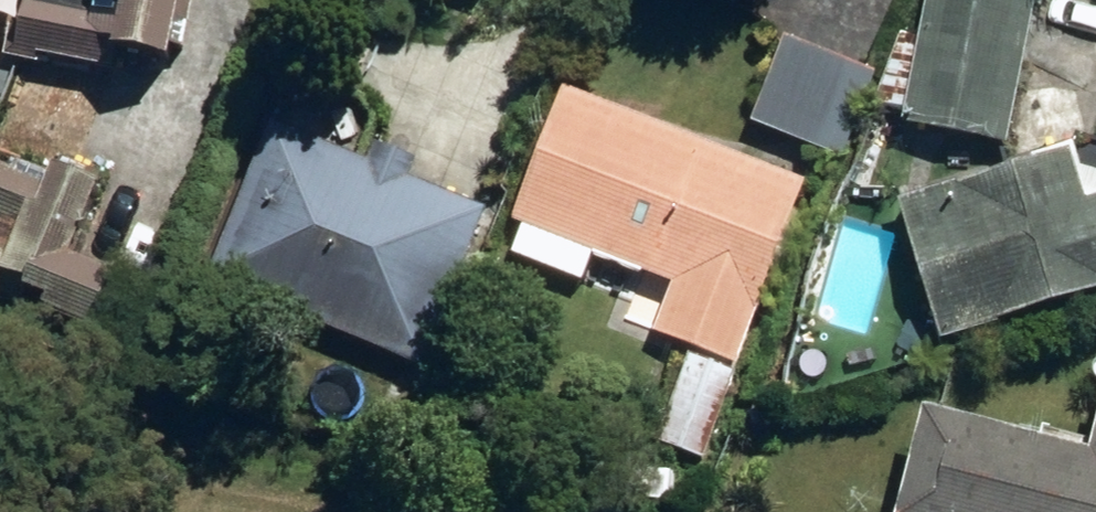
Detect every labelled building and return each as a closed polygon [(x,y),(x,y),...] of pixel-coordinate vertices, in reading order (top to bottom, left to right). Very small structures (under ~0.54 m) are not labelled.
[(180,0),(25,0),(18,37),(113,55),(110,63),(165,75),(180,0)] [(874,112),(879,114),(908,119),(905,132),(1007,152),(1034,10),(981,0),(931,0),(922,44),(900,41),(874,112)] [(749,131),(839,165),(872,79),(783,45),(749,131)] [(653,340),(736,371),(805,187),(563,97),(513,232),(521,235),(511,261),(583,288),(593,262),(672,291),(653,340)] [(206,287),(418,374),(483,218),(405,186),(413,169),(371,152),(364,170),(270,131),(206,287)] [(1073,165),(900,219),(940,349),(1095,301),(1095,184),(1077,179),(1073,165)] [(0,232),(0,308),(87,343),(109,288),(63,269),(95,195),(49,176),(23,241),(0,232)] [(906,366),(935,358),(928,333),(899,341),(906,366)] [(654,450),(700,467),(733,381),(687,364),(654,450)] [(1091,470),(922,426),(900,511),(1095,511),(1095,451),(1091,470)]
